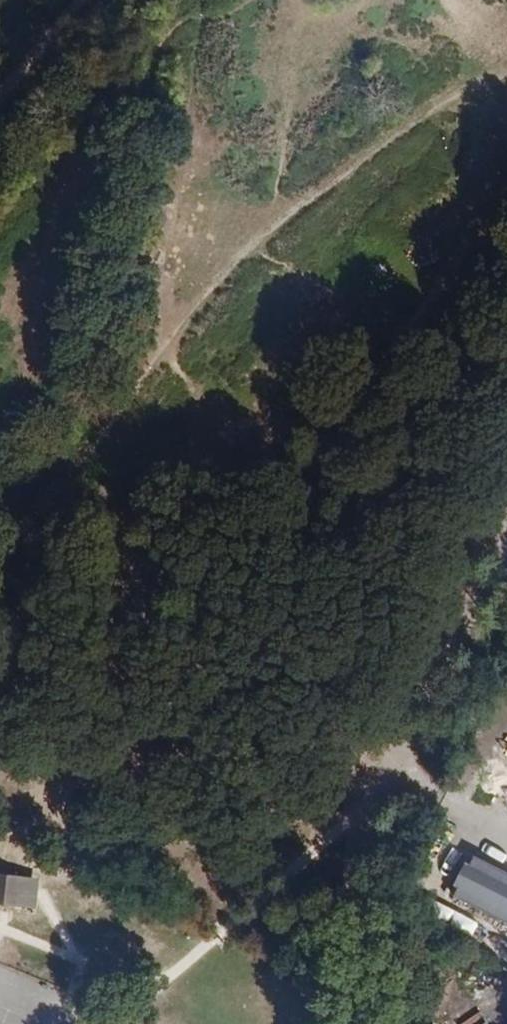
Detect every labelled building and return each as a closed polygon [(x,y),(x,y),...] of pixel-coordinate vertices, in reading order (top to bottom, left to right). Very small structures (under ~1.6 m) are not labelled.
[(473,853),(449,899),(506,927),(506,872),(473,853)] [(21,906),(23,880),(4,879),(4,881),(0,880),(0,904),(21,906)] [(431,903),(424,924),(471,940),(478,919),(431,903)]
